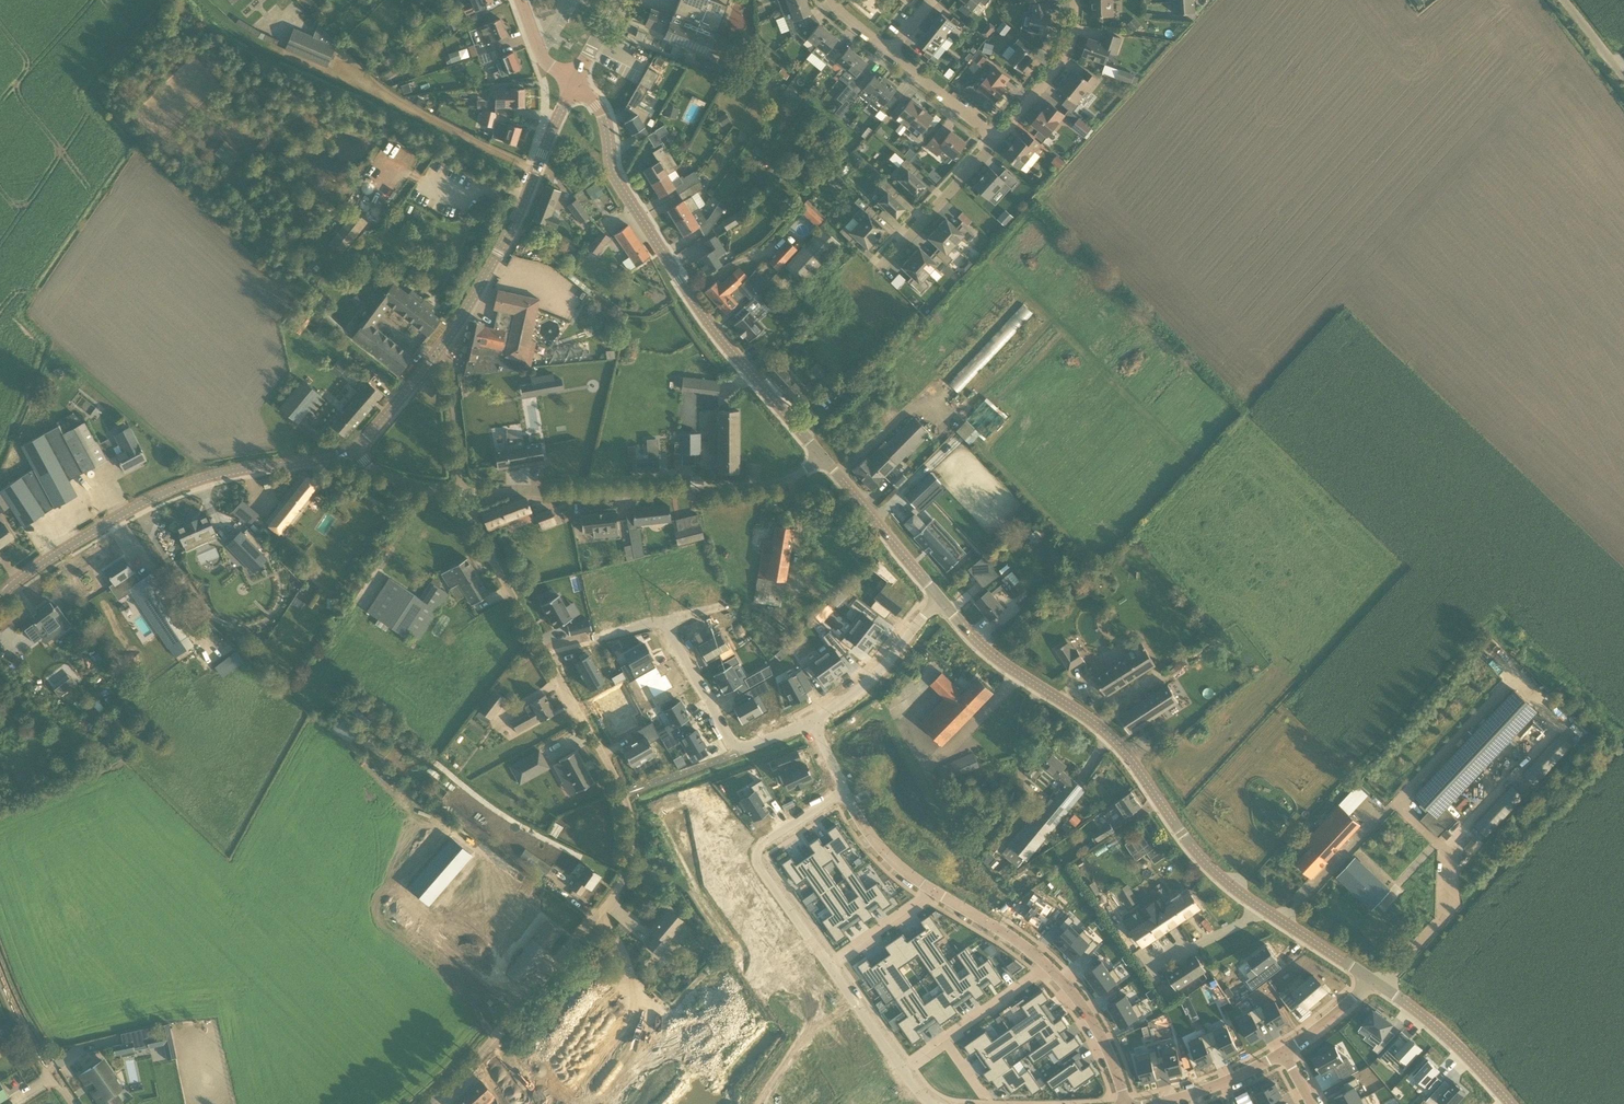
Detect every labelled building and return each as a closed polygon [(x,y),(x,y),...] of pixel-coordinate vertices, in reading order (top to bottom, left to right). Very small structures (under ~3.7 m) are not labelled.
[(462,6),(469,24),(485,15),(481,5),(493,0),(477,0),(462,6)] [(666,34),(664,37),(708,54),(709,51),(729,59),(736,42),(715,34),(727,5),(715,0),(679,0),(672,17),(652,9),(645,26),(666,34)] [(782,12),(807,3),(806,0),(777,0),(782,12)] [(967,3),(966,5),(973,11),(980,2),(985,6),(990,0),(963,0),(967,3)] [(1091,4),(1093,4),(1093,17),(1113,17),(1113,1),(1120,1),(1120,0),(1091,0),(1091,4)] [(1195,1),(1195,0),(1175,2),(1176,14),(1195,13),(1195,1)] [(755,3),(758,13),(765,10),(761,1),(755,3)] [(1027,30),(1022,32),(1032,40),(1038,33),(1047,35),(1052,15),(1049,15),(1047,2),(1032,4),(1033,14),(1029,30),(1027,30)] [(807,3),(782,12),(774,16),(776,20),(784,17),(792,37),(797,34),(807,25),(803,17),(811,14),(807,3)] [(934,24),(949,36),(960,22),(954,17),(951,21),(942,14),(934,24)] [(478,55),(495,50),(491,41),(494,40),(494,41),(507,36),(500,19),(477,28),(482,41),(474,44),(478,55)] [(1128,25),(1134,31),(1140,25),(1134,19),(1128,25)] [(1000,26),(1008,32),(1011,28),(1003,21),(1000,26)] [(805,41),(807,39),(813,43),(808,50),(811,52),(828,32),(819,24),(813,30),(807,25),(797,34),(805,41)] [(934,24),(926,34),(941,46),(949,36),(934,24)] [(285,49),(285,50),(327,67),(336,47),(299,31),(291,51),(285,49)] [(826,64),(837,50),(832,46),(838,39),(828,32),(811,52),(826,64)] [(1121,39),(1106,33),(1103,43),(1089,39),(1087,44),(1085,45),(1084,49),(1085,50),(1083,56),(1106,64),(1110,53),(1116,55),(1121,39)] [(262,39),(276,44),(278,40),(264,34),(262,39)] [(941,46),(926,34),(918,44),(927,51),(924,55),(930,59),(941,46)] [(1030,54),(1035,48),(1021,36),(1012,47),(1017,51),(1009,61),(1022,71),(1033,57),(1030,54)] [(831,68),(841,76),(857,55),(848,48),(843,54),(837,50),(826,64),(831,68)] [(779,49),(775,51),(782,57),(785,53),(779,49)] [(495,50),(478,55),(482,64),(498,58),(495,50)] [(978,50),(972,58),(974,60),(979,53),(987,59),(988,57),(978,50)] [(451,63),(461,60),(457,51),(448,54),(451,63)] [(495,60),(499,70),(493,73),(495,79),(520,69),(513,52),(501,57),(498,58),(499,59),(495,60)] [(854,89),(866,74),(861,70),(867,63),(857,55),(841,76),(839,77),(854,89)] [(654,63),(661,67),(665,60),(658,56),(654,63)] [(388,78),(397,71),(395,67),(385,74),(388,78)] [(967,88),(964,90),(963,90),(982,106),(983,106),(982,105),(988,98),(996,103),(1004,93),(1001,91),(1004,88),(1003,87),(1010,78),(996,67),(989,76),(989,75),(976,90),(972,87),(971,88),(967,88)] [(648,68),(624,109),(625,109),(633,114),(634,116),(624,122),(624,123),(625,123),(632,134),(631,134),(632,135),(645,127),(644,126),(643,124),(650,112),(639,105),(648,89),(650,90),(659,75),(648,68)] [(1071,79),(1062,91),(1076,103),(1087,90),(1088,92),(1098,80),(1087,71),(1083,77),(1075,71),(1070,78),(1071,79)] [(1125,72),(1122,80),(1132,84),(1135,76),(1125,72)] [(858,95),(868,103),(887,80),(883,76),(881,79),(875,74),(872,78),(866,74),(854,89),(850,94),(835,113),(840,117),(855,99),(858,95)] [(881,111),(885,114),(897,99),(892,95),(896,90),(890,86),(892,83),(887,80),(868,103),(878,111),(880,110),(881,111)] [(495,90),(495,107),(511,107),(524,107),(525,89),(511,89),(511,91),(495,90)] [(790,98),(798,104),(802,98),(795,92),(790,98)] [(906,128),(922,108),(918,105),(918,106),(911,100),(906,105),(901,101),(890,115),(906,128)] [(1044,110),(1032,124),(1039,130),(1035,136),(1043,142),(1059,123),(1059,122),(1065,115),(1051,104),(1045,111),(1044,110)] [(667,105),(664,115),(675,119),(679,109),(667,105)] [(926,111),(922,108),(906,128),(911,131),(909,133),(909,136),(917,142),(918,142),(919,142),(921,140),(922,141),(934,127),(929,123),(933,118),(926,112),(926,111)] [(495,128),(498,113),(483,110),(480,125),(495,128)] [(717,118),(722,126),(730,121),(725,113),(717,118)] [(1085,137),(1092,129),(1079,119),(1072,127),(1085,137)] [(516,145),(521,128),(509,124),(505,135),(493,132),(492,137),(503,141),(516,145)] [(647,136),(654,147),(662,142),(660,138),(668,133),(663,125),(655,130),(655,131),(647,136)] [(952,159),(965,143),(954,134),(952,137),(948,133),(945,137),(938,131),(925,146),(936,156),(941,150),(952,159)] [(1042,144),(1028,133),(1023,140),(1019,137),(1004,156),(1021,170),(1026,163),(1031,158),(1030,158),(1035,152),(1036,152),(1042,144)] [(222,145),(217,151),(233,164),(238,158),(222,145)] [(643,171),(651,184),(675,170),(677,169),(675,166),(677,165),(668,151),(667,152),(663,146),(652,152),(658,162),(643,171)] [(762,156),(765,152),(759,148),(756,152),(762,156)] [(1062,167),(1067,162),(1058,155),(1054,161),(1062,167)] [(897,181),(896,182),(904,189),(905,188),(904,187),(905,186),(916,196),(918,194),(924,188),(923,188),(925,186),(912,174),(917,169),(919,171),(920,171),(906,159),(898,168),(903,174),(898,180),(899,180),(898,181),(897,181)] [(932,169),(927,175),(936,183),(941,177),(932,169)] [(984,175),(981,179),(981,180),(975,187),(989,200),(1005,183),(1012,189),(1018,182),(1005,170),(999,176),(991,169),(985,176),(984,175)] [(686,180),(690,187),(699,181),(694,172),(684,178),(682,175),(679,177),(675,170),(651,184),(659,197),(686,180)] [(667,210),(675,223),(691,213),(699,208),(691,196),(703,188),(699,181),(690,187),(679,194),(683,200),(667,210)] [(899,193),(886,181),(878,190),(883,196),(878,202),(877,203),(876,204),(884,211),(885,210),(884,210),(885,208),(896,218),(897,216),(898,217),(903,210),(905,208),(892,197),(897,192),(899,194),(899,193)] [(585,188),(592,200),(603,193),(596,182),(591,185),(585,188)] [(560,218),(551,215),(561,191),(546,185),(533,220),(555,229),(560,218)] [(580,223),(589,216),(576,199),(567,206),(580,223)] [(852,217),(853,217),(876,239),(884,231),(883,231),(885,229),(872,218),(876,214),(878,216),(879,215),(869,206),(864,211),(861,208),(852,217)] [(691,213),(675,223),(683,236),(698,227),(699,228),(707,222),(699,208),(691,213)] [(823,219),(812,208),(805,215),(810,219),(810,218),(813,221),(812,222),(817,226),(823,219)] [(1008,208),(999,218),(1007,226),(1016,216),(1008,208)] [(735,215),(734,213),(721,222),(727,230),(742,220),(737,213),(735,215)] [(869,247),(876,239),(853,217),(844,226),(839,231),(852,244),(853,244),(851,241),(855,237),(867,249),(869,247)] [(936,228),(954,245),(959,239),(966,244),(974,236),(960,223),(960,224),(962,226),(958,230),(945,219),(944,220),(936,228)] [(614,234),(630,257),(623,262),(629,270),(636,265),(636,266),(650,257),(628,225),(614,234)] [(839,243),(821,226),(784,266),(802,283),(839,243)] [(934,252),(947,265),(952,259),(946,254),(954,245),(936,228),(929,236),(928,238),(941,249),(936,254),(934,252)] [(601,231),(588,248),(597,255),(610,237),(601,231)] [(716,235),(704,242),(710,252),(698,259),(707,274),(721,265),(716,258),(726,252),(716,235)] [(787,240),(776,252),(786,261),(797,250),(787,240)] [(910,257),(928,274),(933,268),(940,273),(947,265),(934,252),(933,253),(936,255),(931,260),(919,248),(917,249),(910,257)] [(575,261),(575,253),(562,253),(562,261),(575,261)] [(907,281),(920,294),(928,286),(923,279),(928,274),(910,257),(902,265),(903,265),(901,267),(914,279),(910,283),(907,281)] [(357,264),(354,274),(364,277),(367,266),(357,264)] [(760,288),(757,286),(763,278),(754,271),(747,279),(742,284),(718,306),(725,314),(738,303),(736,302),(747,292),(752,297),(756,293),(760,288)] [(705,291),(718,306),(742,284),(733,273),(721,284),(717,280),(705,291)] [(899,273),(890,283),(897,289),(905,280),(899,273)] [(373,326),(389,306),(428,336),(441,320),(420,304),(423,299),(411,290),(408,295),(393,284),(386,294),(378,288),(354,321),(361,326),(352,338),(399,374),(412,356),(373,326)] [(461,359),(467,360),(464,375),(524,369),(539,299),(498,290),(494,310),(497,310),(494,329),(483,327),(484,323),(470,320),(461,359)] [(357,293),(353,298),(362,306),(366,300),(357,293)] [(753,297),(754,297),(734,315),(738,320),(734,324),(739,329),(737,331),(742,337),(744,335),(749,341),(754,337),(756,339),(764,332),(762,329),(764,328),(752,314),(760,306),(761,305),(759,303),(761,300),(755,294),(753,297)] [(1024,302),(950,383),(960,392),(1034,311),(1024,302)] [(348,333),(329,314),(325,318),(345,336),(348,333)] [(345,368),(337,361),(330,369),(338,376),(345,368)] [(816,362),(808,369),(827,391),(835,384),(816,362)] [(798,408),(810,397),(779,364),(768,374),(798,408)] [(60,366),(53,371),(57,378),(65,373),(60,366)] [(428,379),(420,388),(432,397),(439,388),(428,379)] [(553,380),(531,384),(533,396),(563,390),(561,379),(553,380)] [(700,392),(718,394),(720,382),(701,380),(700,392)] [(297,423),(320,396),(303,382),(280,408),(297,423)] [(344,403),(347,406),(325,432),(339,444),(383,395),(368,382),(357,394),(354,392),(344,403)] [(991,406),(986,402),(984,400),(966,420),(986,439),(1004,419),(991,406)] [(718,411),(718,441),(739,441),(739,411),(718,411)] [(56,422),(58,425),(62,434),(83,423),(72,413),(56,422)] [(483,429),(481,417),(468,419),(469,430),(483,429)] [(885,442),(879,448),(896,465),(921,440),(929,432),(914,417),(888,444),(885,442)] [(83,423),(62,434),(58,425),(20,445),(33,469),(54,508),(59,505),(77,496),(69,481),(84,473),(107,461),(98,445),(86,422),(83,423)] [(123,452),(116,455),(125,472),(140,465),(139,463),(146,459),(129,428),(123,431),(126,436),(117,441),(123,452)] [(680,434),(680,444),(700,444),(700,434),(680,434)] [(506,449),(494,451),(497,469),(506,467),(506,470),(528,466),(528,464),(544,461),(541,443),(524,446),(524,445),(524,446),(516,448),(515,438),(507,436),(507,435),(506,435),(506,449)] [(108,439),(98,445),(107,461),(107,460),(116,455),(108,439)] [(648,461),(635,462),(636,472),(660,470),(659,460),(658,439),(646,440),(648,461)] [(718,441),(718,473),(739,473),(739,441),(718,441)] [(700,444),(680,444),(680,454),(700,454),(700,444)] [(896,465),(879,448),(868,459),(866,458),(852,469),(871,490),(896,465)] [(0,490),(0,491),(24,527),(47,511),(54,508),(33,469),(10,484),(0,490)] [(916,508),(943,484),(934,473),(906,496),(916,508)] [(285,536),(321,487),(303,474),(285,499),(288,501),(284,506),(282,504),(268,523),(285,536)] [(274,486),(272,478),(263,480),(265,488),(274,486)] [(0,494),(0,513),(9,507),(0,494)] [(518,524),(533,518),(526,498),(511,504),(510,502),(482,513),(488,530),(516,519),(518,524)] [(244,499),(234,512),(251,526),(262,513),(244,499)] [(669,505),(633,510),(634,524),(670,521),(669,505)] [(568,509),(562,511),(566,521),(572,519),(568,509)] [(550,510),(537,515),(542,529),(555,524),(550,510)] [(618,529),(619,529),(617,511),(581,516),(583,533),(593,532),(594,537),(606,536),(605,535),(604,531),(617,529),(617,530),(618,530),(618,529)] [(946,549),(936,538),(943,532),(933,521),(926,526),(915,514),(904,523),(915,535),(913,537),(924,550),(928,547),(930,550),(927,552),(945,572),(963,556),(953,544),(946,549)] [(675,520),(677,531),(674,532),(677,545),(703,539),(697,515),(675,520)] [(199,519),(199,518),(184,524),(185,525),(176,529),(186,551),(195,547),(193,542),(205,536),(208,541),(217,537),(207,516),(199,519)] [(14,537),(4,524),(0,527),(0,547),(14,537)] [(757,578),(785,582),(794,528),(775,525),(773,540),(764,539),(757,578)] [(629,530),(632,545),(625,547),(627,560),(634,558),(634,559),(644,557),(640,528),(638,528),(629,530)] [(268,559),(240,531),(227,544),(255,572),(268,559)] [(123,558),(105,570),(115,584),(127,577),(133,586),(129,588),(175,656),(189,647),(183,638),(191,632),(152,573),(139,582),(133,573),(133,572),(123,558)] [(457,599),(465,594),(472,605),(489,594),(467,558),(441,574),(457,599)] [(879,558),(871,568),(887,581),(874,597),(876,599),(890,610),(895,614),(907,598),(891,586),(897,579),(879,558)] [(981,559),(966,571),(981,590),(996,577),(981,559)] [(705,577),(692,580),(697,602),(710,598),(706,581),(713,579),(710,566),(703,568),(705,577)] [(677,574),(670,576),(673,589),(680,587),(685,605),(697,602),(692,580),(679,583),(677,574)] [(664,587),(651,590),(657,612),(670,608),(665,591),(673,589),(670,576),(662,578),(664,587)] [(976,601),(991,620),(1004,609),(993,595),(1003,587),(1013,598),(1023,590),(1018,583),(1014,586),(1006,576),(999,582),(989,591),(989,590),(976,601)] [(755,596),(754,602),(781,606),(785,582),(757,578),(755,596)] [(410,634),(418,640),(448,593),(439,588),(430,582),(429,581),(418,598),(415,596),(393,628),(408,637),(410,634)] [(572,619),(572,618),(565,607),(559,595),(557,596),(543,604),(541,605),(555,628),(566,622),(568,625),(567,625),(569,635),(592,629),(589,620),(574,623),(572,619)] [(34,643),(49,633),(67,619),(57,606),(55,608),(50,602),(44,607),(30,617),(35,622),(25,630),(34,643)] [(866,607),(853,624),(874,640),(882,629),(872,621),(877,616),(866,607)] [(784,643),(760,613),(749,622),(774,651),(784,643)] [(853,624),(840,640),(851,649),(855,643),(865,651),(874,640),(853,624)] [(699,633),(694,636),(698,643),(699,643),(703,640),(699,633)] [(720,633),(697,646),(706,661),(719,654),(722,660),(734,653),(728,642),(726,643),(720,633)] [(69,642),(76,652),(87,645),(80,634),(69,642)] [(628,662),(620,667),(623,671),(626,677),(629,682),(634,679),(655,667),(651,660),(653,658),(644,643),(624,655),(628,662)] [(837,643),(820,655),(835,676),(847,668),(839,658),(845,654),(837,643)] [(1084,661),(1077,649),(1073,652),(1068,643),(1056,650),(1069,670),(1072,668),(1073,668),(1084,661)] [(1095,679),(1106,696),(1156,665),(1145,648),(1095,679)] [(577,661),(574,663),(590,691),(603,683),(604,682),(589,655),(588,655),(577,661)] [(820,655),(803,667),(811,678),(817,674),(824,685),(835,676),(820,655)] [(741,684),(732,667),(738,664),(738,663),(734,656),(716,666),(719,672),(714,675),(719,684),(718,684),(721,690),(722,690),(724,693),(741,684)] [(52,663),(48,673),(53,675),(50,681),(62,686),(68,669),(52,663)] [(251,665),(243,673),(255,685),(264,676),(251,665)] [(655,667),(634,679),(640,688),(645,685),(646,685),(654,697),(665,691),(672,687),(665,674),(663,675),(661,676),(656,667),(658,666),(655,667)] [(746,678),(744,679),(746,682),(749,687),(764,678),(760,670),(746,678)] [(623,671),(612,678),(615,684),(626,677),(623,671)] [(801,671),(781,681),(786,689),(784,690),(791,703),(806,695),(804,691),(811,688),(801,671)] [(942,745),(993,693),(978,678),(963,694),(942,673),(931,684),(945,699),(921,724),(942,745)] [(605,701),(598,705),(605,717),(608,715),(617,732),(637,721),(622,696),(633,690),(626,678),(600,693),(605,701)] [(734,708),(733,709),(735,711),(736,710),(737,713),(736,714),(741,723),(742,723),(744,722),(745,724),(749,721),(748,719),(752,717),(753,719),(763,713),(757,702),(754,698),(760,695),(769,690),(764,681),(735,698),(739,706),(737,707),(734,709),(734,708)] [(1130,733),(1179,701),(1168,685),(1119,717),(1130,733)] [(1415,797),(1430,810),(1421,820),(1439,837),(1456,819),(1445,808),(1537,711),(1515,691),(1415,797)] [(494,692),(480,710),(491,719),(505,700),(494,692)] [(554,713),(545,695),(531,703),(525,707),(528,714),(512,722),(511,723),(517,733),(540,720),(554,713)] [(671,723),(657,731),(660,737),(662,741),(691,725),(691,724),(688,719),(683,710),(685,709),(680,701),(673,705),(671,702),(673,701),(672,701),(661,707),(661,708),(662,707),(664,710),(664,711),(671,723)] [(343,715),(331,730),(349,744),(361,730),(343,715)] [(631,744),(623,749),(632,766),(641,761),(642,761),(641,760),(645,758),(646,759),(646,758),(654,753),(648,742),(659,736),(659,737),(660,737),(657,731),(652,722),(633,733),(637,740),(636,741),(636,740),(631,744)] [(693,752),(698,760),(708,754),(704,746),(705,746),(696,729),(694,730),(691,725),(662,741),(667,750),(681,742),(683,741),(690,754),(693,752)] [(1560,734),(1523,774),(1535,786),(1572,746),(1560,734)] [(900,735),(881,743),(884,750),(903,742),(900,735)] [(510,766),(518,781),(526,777),(523,772),(530,769),(533,773),(547,765),(539,750),(510,766)] [(577,792),(593,783),(575,751),(559,760),(560,761),(556,763),(559,769),(556,771),(563,783),(570,779),(577,792)] [(796,751),(776,759),(777,762),(777,764),(778,764),(780,768),(784,766),(787,773),(781,775),(788,789),(794,786),(796,789),(803,785),(802,782),(812,778),(805,764),(800,767),(798,761),(797,760),(799,759),(796,751)] [(943,782),(979,767),(972,752),(937,767),(943,782)] [(1065,784),(1070,778),(1062,771),(1066,765),(1053,754),(1043,766),(1056,777),(1065,784)] [(680,758),(674,761),(678,768),(684,764),(680,758)] [(1040,808),(1009,846),(1003,854),(1018,867),(1025,859),(1027,861),(1043,841),(1052,830),(1086,790),(1070,777),(1070,778),(1065,784),(1043,811),(1040,808)] [(741,800),(738,802),(744,811),(747,809),(754,820),(767,811),(763,803),(772,798),(761,780),(750,786),(753,791),(741,799),(741,800)] [(1512,786),(1474,826),(1486,837),(1524,797),(1512,786)] [(1116,802),(1102,812),(1106,817),(1120,808),(1126,818),(1142,807),(1131,792),(1116,802)] [(717,817),(709,826),(717,833),(718,832),(730,842),(737,834),(735,832),(739,828),(731,820),(737,814),(727,802),(722,808),(719,806),(713,813),(717,817)] [(1326,861),(1360,825),(1340,805),(1303,844),(1309,850),(1297,863),(1312,877),(1327,861),(1326,861)] [(549,834),(558,837),(563,825),(554,821),(549,834)] [(1066,821),(1061,827),(1066,832),(1072,826),(1066,821)] [(1098,841),(1114,831),(1109,823),(1093,834),(1098,841)] [(833,838),(824,845),(834,859),(833,860),(846,877),(855,871),(842,853),(852,846),(846,838),(848,837),(844,833),(843,834),(837,825),(828,831),(831,835),(833,838)] [(1052,830),(1043,841),(1047,844),(1056,833),(1052,830)] [(1146,830),(1125,845),(1136,860),(1146,853),(1154,864),(1165,856),(1146,830)] [(815,851),(806,858),(828,890),(837,884),(824,866),(833,860),(834,859),(824,845),(822,842),(819,837),(810,844),(813,849),(815,851)] [(452,838),(409,888),(429,905),(472,855),(452,838)] [(712,847),(710,860),(716,868),(713,871),(728,892),(743,882),(733,868),(734,867),(734,866),(735,866),(730,859),(728,860),(726,858),(726,857),(725,857),(726,852),(727,852),(728,850),(712,847)] [(792,857),(782,863),(789,872),(787,873),(791,878),(792,877),(798,885),(807,878),(820,896),(828,890),(806,858),(797,864),(795,861),(792,857)] [(1355,858),(1338,877),(1372,909),(1389,890),(1355,858)] [(571,889),(580,895),(587,886),(591,889),(600,876),(587,866),(577,879),(578,879),(571,889)] [(855,871),(846,877),(858,895),(859,895),(869,909),(878,902),(881,905),(883,910),(892,904),(886,895),(887,894),(884,889),(883,890),(877,882),(867,889),(855,871)] [(521,882),(481,939),(504,955),(544,898),(521,882)] [(1093,882),(1087,886),(1093,897),(1100,893),(1093,882)] [(1162,898),(1167,894),(1160,883),(1155,887),(1162,897),(1162,898)] [(837,884),(828,890),(851,922),(860,915),(862,918),(865,923),(874,916),(871,912),(869,909),(859,895),(858,895),(849,901),(837,884)] [(1128,907),(1138,901),(1128,884),(1118,890),(1128,907)] [(1162,898),(1162,897),(1125,920),(1143,947),(1201,908),(1189,891),(1187,893),(1183,887),(1170,896),(1174,902),(1167,906),(1162,898)] [(828,890),(820,896),(833,914),(823,920),(828,929),(827,930),(830,934),(832,933),(838,942),(847,935),(844,931),(842,928),(851,922),(828,890)] [(1031,907),(1024,917),(1038,927),(1043,921),(1046,923),(1050,918),(1047,916),(1053,906),(1034,892),(1027,903),(1031,907)] [(807,897),(801,901),(805,906),(807,905),(810,902),(807,897)] [(810,902),(807,905),(811,910),(816,906),(812,901),(810,902)] [(683,921),(670,910),(658,923),(657,922),(651,930),(659,937),(656,941),(653,939),(647,946),(660,956),(669,945),(666,942),(683,921)] [(926,928),(917,935),(940,967),(948,961),(936,943),(946,936),(940,928),(941,927),(938,922),(937,923),(930,914),(921,921),(924,925),(926,928)] [(758,918),(746,926),(754,937),(757,935),(767,949),(782,939),(765,915),(758,920),(758,918)] [(1064,930),(1054,940),(1064,950),(1080,934),(1070,924),(1074,920),(1069,915),(1059,925),(1064,930)] [(506,972),(520,983),(561,931),(548,921),(534,939),(532,938),(506,972)] [(903,934),(894,940),(909,961),(919,955),(931,973),(940,967),(917,935),(908,941),(906,938),(903,934)] [(1080,934),(1064,950),(1074,959),(1084,949),(1089,954),(1098,944),(1093,939),(1090,943),(1080,934)] [(715,940),(709,946),(716,952),(721,945),(715,940)] [(891,953),(881,960),(904,992),(913,986),(900,968),(909,961),(894,940),(885,946),(888,951),(891,953)] [(1267,945),(1247,960),(1257,974),(1261,971),(1266,979),(1280,969),(1274,961),(1277,958),(1267,945)] [(966,948),(957,954),(970,972),(980,986),(981,986),(990,979),(995,987),(1004,980),(998,972),(999,971),(996,967),(995,968),(989,959),(979,966),(966,948)] [(1207,970),(1196,954),(1167,974),(1177,990),(1207,970)] [(867,959),(858,965),(864,974),(863,974),(866,979),(867,978),(873,987),(883,980),(896,998),(904,992),(881,960),(872,966),(870,963),(867,959)] [(1155,979),(1141,959),(1136,962),(1149,983),(1155,979)] [(1014,960),(1007,965),(1013,974),(1023,967),(1014,960)] [(948,961),(940,967),(962,999),(971,992),(973,995),(977,1000),(986,993),(981,986),(980,986),(970,972),(961,978),(948,961)] [(1102,961),(1085,973),(1093,984),(1110,971),(1102,961)] [(704,969),(709,974),(713,969),(709,964),(704,969)] [(940,967),(931,973),(944,990),(934,997),(950,1018),(959,1012),(956,1008),(953,1005),(962,999),(940,967)] [(1110,971),(1093,984),(1100,994),(1117,982),(1110,971)] [(1219,974),(1216,977),(1221,983),(1224,981),(1219,974)] [(1290,986),(1279,995),(1291,1012),(1302,1002),(1307,1007),(1308,1006),(1312,1010),(1323,1002),(1318,997),(1325,991),(1321,987),(1323,986),(1314,975),(1305,982),(1294,992),(1290,987),(1290,986)] [(812,986),(793,999),(800,1009),(797,1011),(802,1018),(813,1009),(809,1003),(819,996),(812,986)] [(913,986),(904,992),(927,1024),(936,1017),(938,1020),(941,1025),(950,1018),(934,997),(925,1004),(913,986)] [(1028,1015),(1011,1028),(1017,1036),(1049,1014),(1042,1005),(1050,1000),(1043,990),(1027,1002),(1022,1005),(1028,1015)] [(904,992),(896,998),(908,1016),(898,1023),(904,1031),(903,1032),(906,1036),(907,1035),(913,1044),(923,1037),(920,1033),(918,1030),(927,1024),(904,992)] [(1126,994),(1108,1005),(1114,1016),(1133,1005),(1126,994)] [(881,1000),(877,1004),(880,1008),(885,1005),(881,1000)] [(1261,1004),(1255,1008),(1262,1019),(1268,1016),(1275,1028),(1281,1024),(1282,1026),(1287,1023),(1286,1021),(1287,1021),(1275,1001),(1264,1009),(1261,1004)] [(1133,1005),(1114,1016),(1121,1027),(1139,1017),(1133,1005)] [(1252,1016),(1240,1023),(1252,1042),(1264,1035),(1257,1023),(1262,1019),(1255,1008),(1249,1011),(1252,1016)] [(1373,1010),(1364,1024),(1374,1031),(1369,1038),(1377,1044),(1373,1049),(1378,1053),(1395,1034),(1388,1029),(1392,1024),(1380,1015),(1381,1014),(1376,1010),(1375,1011),(1373,1010)] [(1049,1014),(1017,1036),(1023,1045),(1040,1032),(1047,1041),(1047,1042),(1061,1032),(1069,1027),(1062,1018),(1055,1023),(1049,1014)] [(546,1062),(573,1026),(565,1020),(539,1057),(546,1062)] [(149,1047),(156,1046),(155,1044),(166,1041),(168,1052),(166,1052),(167,1059),(176,1057),(169,1024),(160,1026),(162,1035),(147,1038),(149,1047)] [(986,1030),(964,1046),(971,1055),(978,1050),(985,1059),(1017,1036),(1011,1028),(993,1040),(986,1030)] [(1213,1029),(1207,1032),(1213,1045),(1219,1042),(1225,1055),(1238,1049),(1228,1028),(1215,1034),(1213,1029)] [(143,1042),(143,1029),(130,1030),(131,1041),(138,1041),(138,1054),(148,1053),(148,1042),(143,1042)] [(1047,1041),(1028,1054),(1035,1063),(1053,1050),(1060,1060),(1081,1045),(1075,1036),(1068,1041),(1061,1032),(1047,1042),(1047,1041)] [(1203,1040),(1190,1046),(1196,1057),(1194,1058),(1197,1063),(1198,1063),(1200,1066),(1213,1060),(1207,1047),(1213,1045),(1207,1032),(1201,1035),(1203,1040)] [(991,1068),(983,1073),(990,1082),(993,1080),(992,1080),(1011,1067),(1011,1066),(1005,1057),(1023,1045),(1017,1036),(985,1059),(991,1068)] [(1399,1037),(1380,1058),(1387,1065),(1389,1063),(1394,1058),(1406,1069),(1413,1061),(1412,1059),(1421,1049),(1414,1043),(1413,1044),(1409,1040),(1408,1041),(1406,1043),(1399,1037)] [(113,1046),(115,1055),(124,1053),(122,1044),(113,1046)] [(1322,1054),(1312,1059),(1320,1073),(1334,1066),(1341,1078),(1354,1071),(1347,1058),(1343,1060),(1335,1047),(1330,1049),(1328,1045),(1319,1050),(1322,1054)] [(1162,1048),(1156,1050),(1159,1063),(1165,1061),(1169,1075),(1183,1072),(1177,1050),(1163,1053),(1162,1048)] [(1150,1056),(1137,1060),(1139,1068),(1137,1068),(1139,1074),(1140,1074),(1143,1082),(1156,1078),(1153,1065),(1159,1063),(1156,1050),(1149,1051),(1150,1056)] [(92,1093),(100,1103),(119,1103),(122,1102),(116,1095),(115,1093),(122,1088),(112,1074),(113,1073),(103,1059),(93,1066),(93,1067),(91,1068),(91,1067),(80,1075),(86,1084),(93,1079),(99,1088),(92,1093)] [(1075,1060),(1047,1080),(1053,1089),(1068,1079),(1075,1088),(1083,1083),(1084,1084),(1089,1081),(1088,1080),(1097,1073),(1090,1064),(1083,1069),(1076,1060),(1075,1060)] [(1428,1060),(1414,1076),(1425,1086),(1427,1085),(1433,1090),(1442,1081),(1436,1075),(1440,1071),(1430,1062),(1428,1060)] [(1011,1067),(992,1080),(993,1080),(999,1089),(1006,1084),(1013,1093),(1026,1084),(1033,1095),(1042,1088),(1028,1069),(1021,1074),(1014,1064),(1011,1066),(1011,1067)] [(1335,1097),(1338,1103),(1351,1103),(1361,1099),(1355,1087),(1359,1084),(1356,1078),(1344,1085),(1347,1091),(1335,1097)] [(1427,1100),(1431,1103),(1438,1103),(1440,1101),(1444,1103),(1455,1103),(1466,1092),(1458,1085),(1455,1082),(1454,1081),(1451,1085),(1448,1088),(1443,1083),(1427,1100)] [(483,1102),(484,1103),(488,1103),(491,1101),(490,1099),(492,1098),(490,1096),(491,1095),(482,1082),(457,1103),(480,1103),(483,1102)] [(8,1096),(0,1083),(0,1101),(8,1096)] [(1255,1094),(1261,1103),(1270,1103),(1270,1102),(1282,1096),(1275,1083),(1271,1085),(1271,1084),(1265,1087),(1266,1088),(1255,1094)] [(508,1103),(518,1103),(519,1103),(510,1089),(501,1094),(508,1103)] [(688,1103),(708,1103),(709,1103),(708,1103),(709,1101),(700,1096),(699,1098),(693,1095),(688,1103)]
